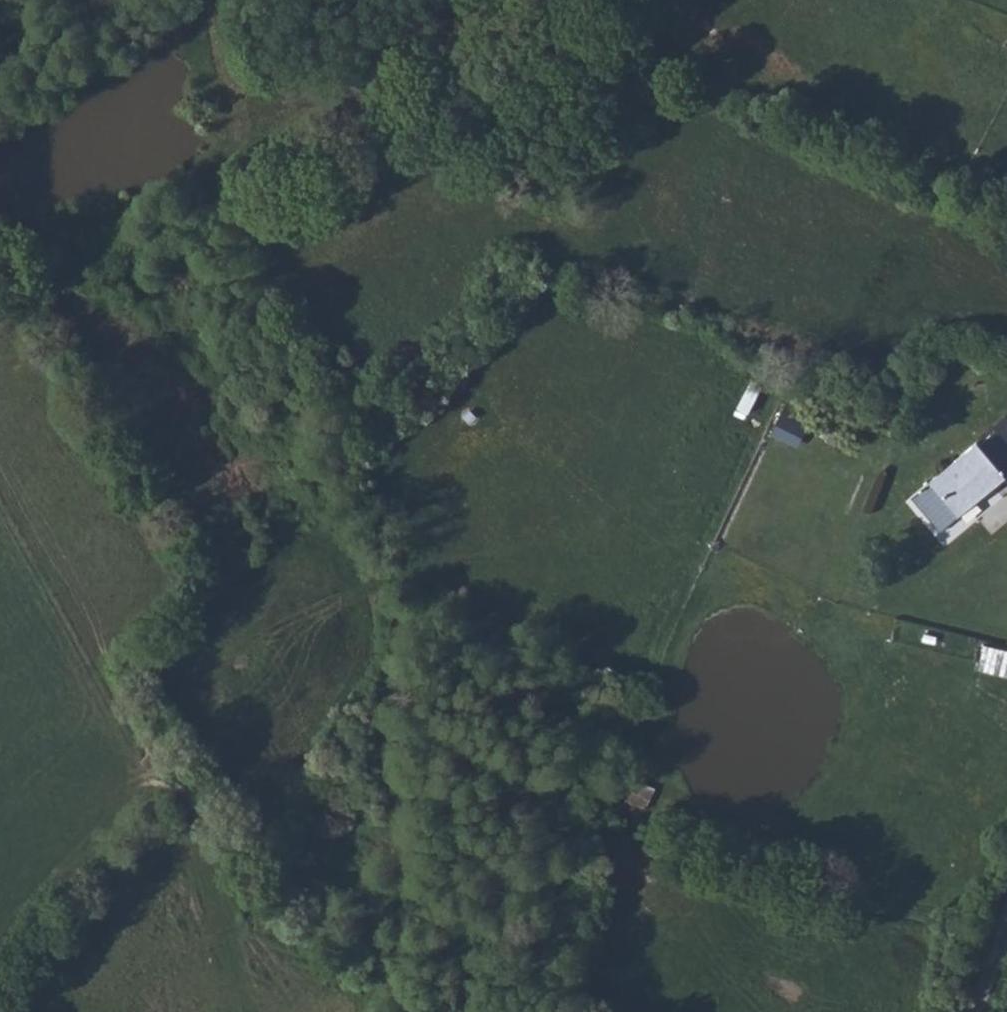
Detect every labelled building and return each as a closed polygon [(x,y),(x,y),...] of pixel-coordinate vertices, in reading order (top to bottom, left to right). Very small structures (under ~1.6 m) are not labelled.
[(812,412),(790,398),(775,423),(797,437),(812,412)] [(996,432),(1006,445),(1006,419),(1005,417),(993,428),(996,432)] [(990,491),(1005,478),(1006,481),(1006,445),(996,432),(979,446),(977,443),(931,482),(956,511),(986,486),(990,491)] [(986,486),(956,511),(931,482),(912,498),(940,533),(960,516),(990,491),(986,486)] [(978,668),(1006,675),(1006,648),(985,642),(978,668)] [(642,813),(655,789),(634,778),(622,802),(642,813)]
